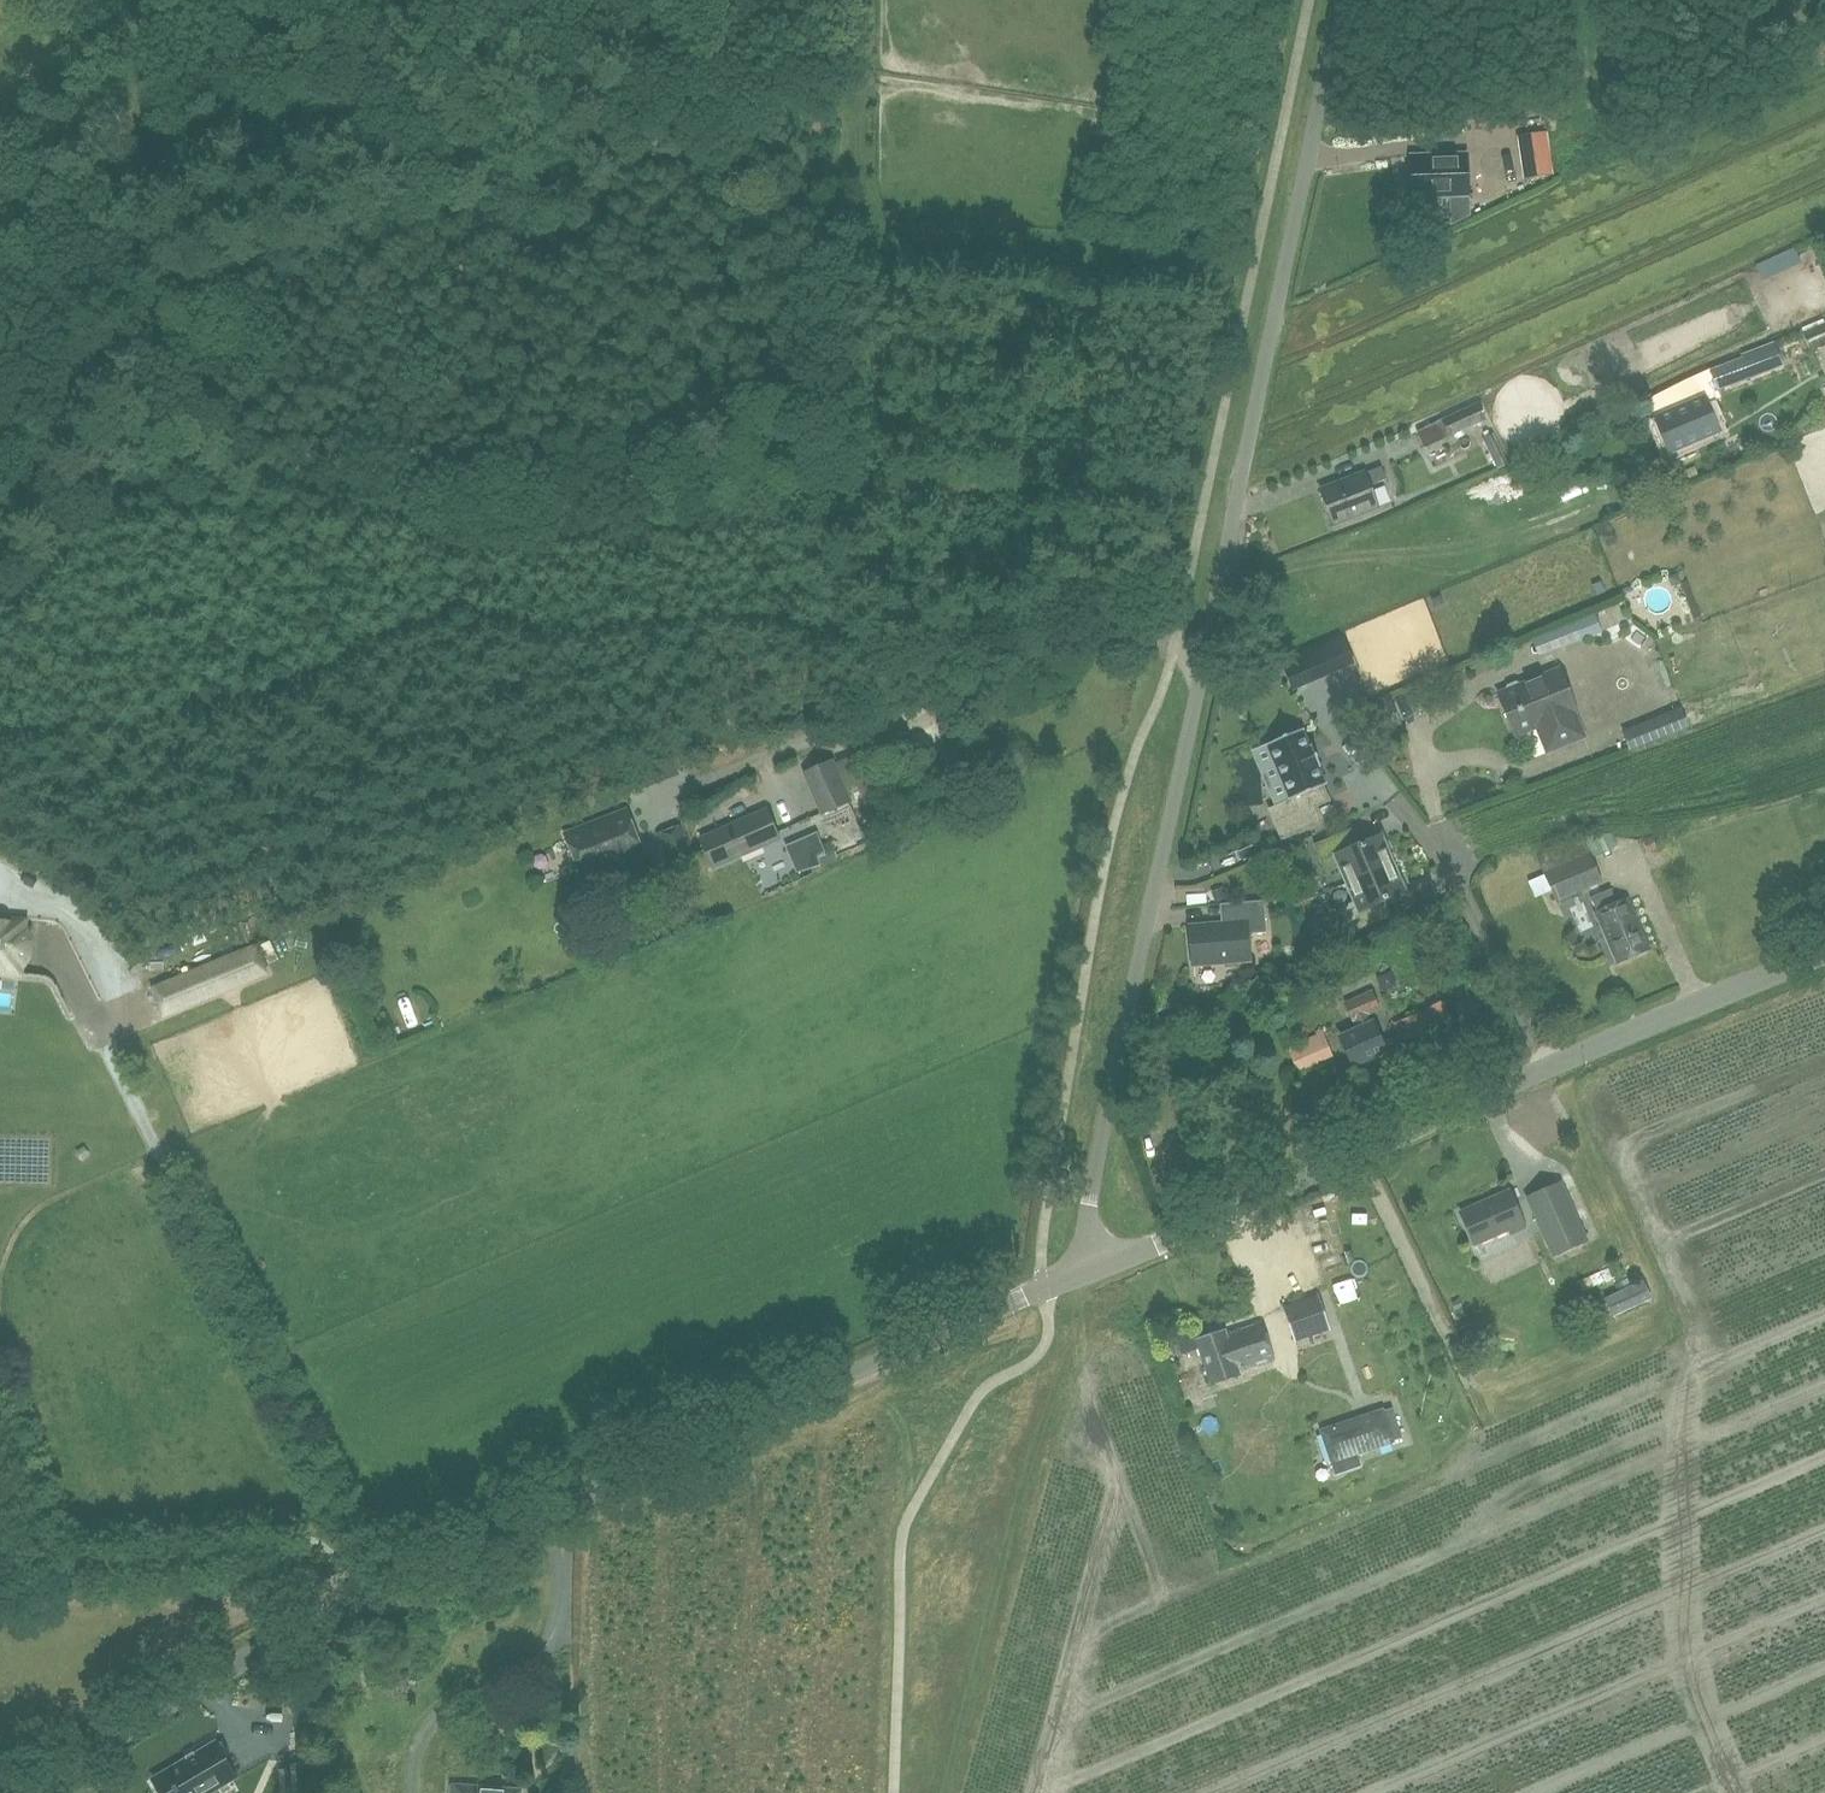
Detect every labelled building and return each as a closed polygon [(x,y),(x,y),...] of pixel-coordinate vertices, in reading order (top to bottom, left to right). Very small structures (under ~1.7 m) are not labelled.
[(1546,129),(1516,133),(1523,178),(1553,173),(1546,129)] [(1419,204),(1440,203),(1440,195),(1468,194),(1466,154),(1410,155),(1411,178),(1403,178),(1404,189),(1419,204)] [(1802,332),(1810,350),(1824,343),(1824,322),(1802,332)] [(1691,449),(1687,442),(1705,434),(1693,403),(1718,394),(1716,390),(1753,376),(1784,363),(1782,358),(1803,350),(1793,330),(1787,333),(1788,336),(1772,342),(1743,355),(1744,358),(1698,375),(1684,382),(1649,400),(1669,450),(1670,449),(1673,457),(1691,449)] [(1478,401),(1416,430),(1424,447),(1449,435),(1449,436),(1486,419),(1478,401)] [(1507,463),(1493,432),(1491,433),(1488,426),(1479,430),(1482,437),(1496,468),(1507,463)] [(1319,489),(1332,523),(1377,506),(1370,489),(1373,483),(1385,478),(1380,466),(1319,489)] [(1617,540),(1613,531),(1604,535),(1607,544),(1617,540)] [(1443,604),(1439,595),(1431,599),(1435,607),(1443,604)] [(1583,639),(1575,620),(1553,629),(1561,648),(1583,639)] [(1352,664),(1340,638),(1326,644),(1338,670),(1352,664)] [(1289,688),(1303,682),(1292,655),(1278,662),(1289,688)] [(1511,731),(1533,722),(1543,746),(1580,730),(1570,706),(1572,705),(1554,663),(1517,679),(1511,677),(1502,680),(1500,686),(1493,689),(1511,731)] [(1356,712),(1367,736),(1397,723),(1387,699),(1356,712)] [(1629,750),(1688,727),(1680,706),(1621,729),(1629,750)] [(1569,735),(1574,748),(1607,735),(1602,723),(1569,735)] [(1302,729),(1266,744),(1290,799),(1292,798),(1297,811),(1275,820),(1282,836),(1320,820),(1313,805),(1327,799),(1321,786),(1325,784),(1318,766),(1320,765),(1312,746),(1310,747),(1302,729)] [(836,762),(852,800),(882,788),(866,750),(836,762)] [(852,800),(833,758),(802,771),(820,814),(852,800)] [(564,833),(581,876),(642,853),(625,809),(564,833)] [(766,811),(700,840),(713,869),(779,840),(766,811)] [(693,853),(681,823),(655,833),(667,863),(693,853)] [(1355,826),(1314,843),(1326,870),(1338,864),(1346,882),(1396,862),(1384,834),(1363,844),(1355,826)] [(1601,881),(1590,857),(1617,846),(1611,831),(1581,835),(1536,855),(1556,900),(1601,881)] [(817,833),(786,847),(797,873),(828,859),(817,833)] [(1669,864),(1660,843),(1656,845),(1651,835),(1641,840),(1655,870),(1669,864)] [(1259,836),(1244,842),(1249,852),(1263,846),(1259,836)] [(1387,899),(1408,890),(1396,862),(1346,882),(1354,902),(1341,907),(1353,933),(1394,915),(1387,899)] [(1217,900),(1227,896),(1223,886),(1213,890),(1217,900)] [(1650,948),(1628,897),(1616,902),(1611,889),(1591,897),(1596,911),(1594,912),(1616,963),(1650,948)] [(1248,958),(1246,939),(1251,932),(1265,931),(1262,898),(1232,901),(1234,920),(1187,924),(1191,964),(1248,958)] [(256,945),(149,989),(162,1021),(269,977),(256,945)] [(1385,959),(1370,965),(1375,979),(1390,974),(1385,959)] [(1373,1024),(1368,1014),(1380,1009),(1371,988),(1344,1001),(1352,1018),(1358,1030),(1341,1038),(1352,1063),(1384,1048),(1373,1024)] [(1454,1003),(1461,1022),(1480,1015),(1473,996),(1454,1003)] [(1418,1013),(1418,1012),(1403,1018),(1393,1022),(1401,1040),(1411,1037),(1459,1019),(1448,997),(1426,1005),(1427,1009),(1418,1013)] [(1322,1032),(1287,1047),(1297,1070),(1332,1054),(1322,1032)] [(1588,1241),(1562,1182),(1544,1190),(1526,1198),(1527,1200),(1542,1234),(1552,1257),(1588,1241)] [(1506,1226),(1509,1230),(1523,1225),(1507,1188),(1458,1209),(1472,1241),(1506,1226)] [(1457,1250),(1432,1260),(1436,1271),(1462,1260),(1457,1250)] [(1604,1298),(1612,1316),(1648,1300),(1641,1282),(1604,1298)] [(1313,1294),(1281,1305),(1292,1339),(1324,1328),(1313,1294)] [(1195,1339),(1210,1381),(1239,1371),(1238,1368),(1270,1356),(1257,1319),(1225,1331),(1224,1328),(1195,1339)] [(1321,1431),(1332,1463),(1394,1442),(1393,1440),(1402,1437),(1392,1407),(1321,1431)] [(170,1768),(182,1792),(211,1792),(236,1780),(219,1744),(170,1768)]
